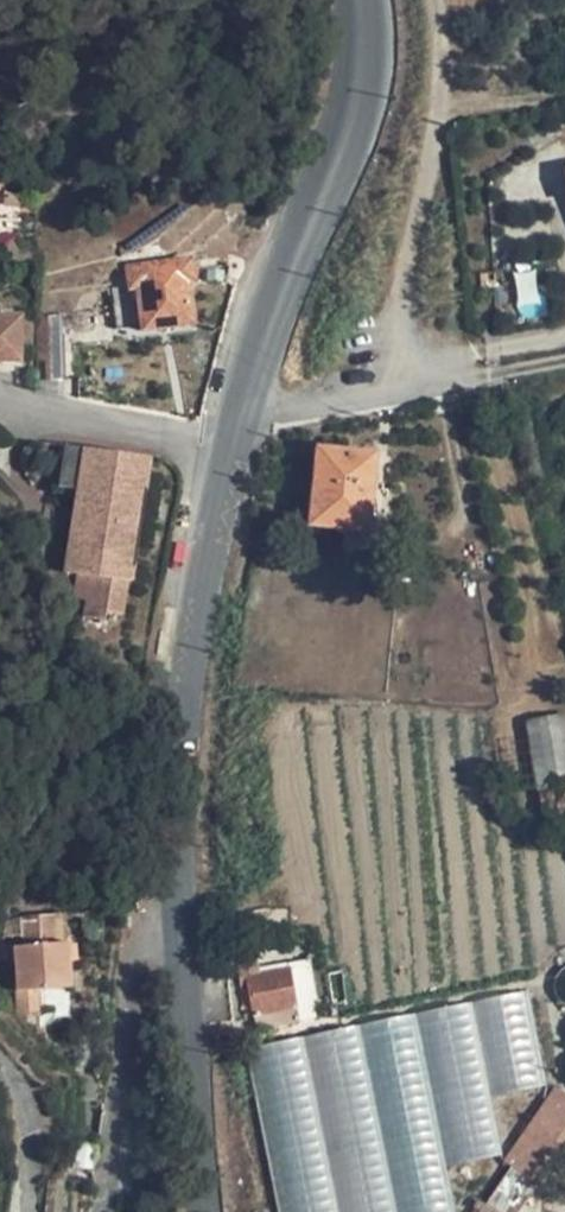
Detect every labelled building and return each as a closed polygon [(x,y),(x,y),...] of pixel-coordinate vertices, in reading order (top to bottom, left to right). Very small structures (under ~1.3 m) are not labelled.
[(194,285),(191,258),(126,267),(130,292),(137,293),(140,333),(191,328),(187,286),(194,285)] [(24,316),(0,315),(0,364),(22,365),(24,316)] [(64,315),(34,317),(35,382),(66,380),(64,315)] [(89,575),(87,600),(84,617),(105,620),(107,612),(123,614),(127,582),(131,581),(147,459),(62,447),(58,488),(73,492),(66,572),(79,574),(89,575)] [(375,457),(319,451),(312,526),(347,531),(345,551),(383,553),(389,493),(374,490),(375,457)] [(77,598),(87,600),(89,575),(79,574),(77,598)] [(542,793),(564,789),(564,719),(530,726),(542,793)] [(542,793),(545,812),(564,808),(564,789),(542,793)] [(67,943),(65,915),(35,916),(39,946),(26,947),(29,992),(84,987),(80,942),(67,943)] [(287,971),(246,978),(253,1014),(294,1006),(287,971)] [(465,1199),(533,1106),(541,1091),(557,1041),(543,981),(243,1052),(279,1211),(455,1211),(465,1199)] [(513,1171),(539,1188),(559,1160),(564,1151),(564,1116),(557,1113),(513,1171)] [(539,1188),(513,1171),(488,1204),(500,1211),(523,1211),(539,1188)]
